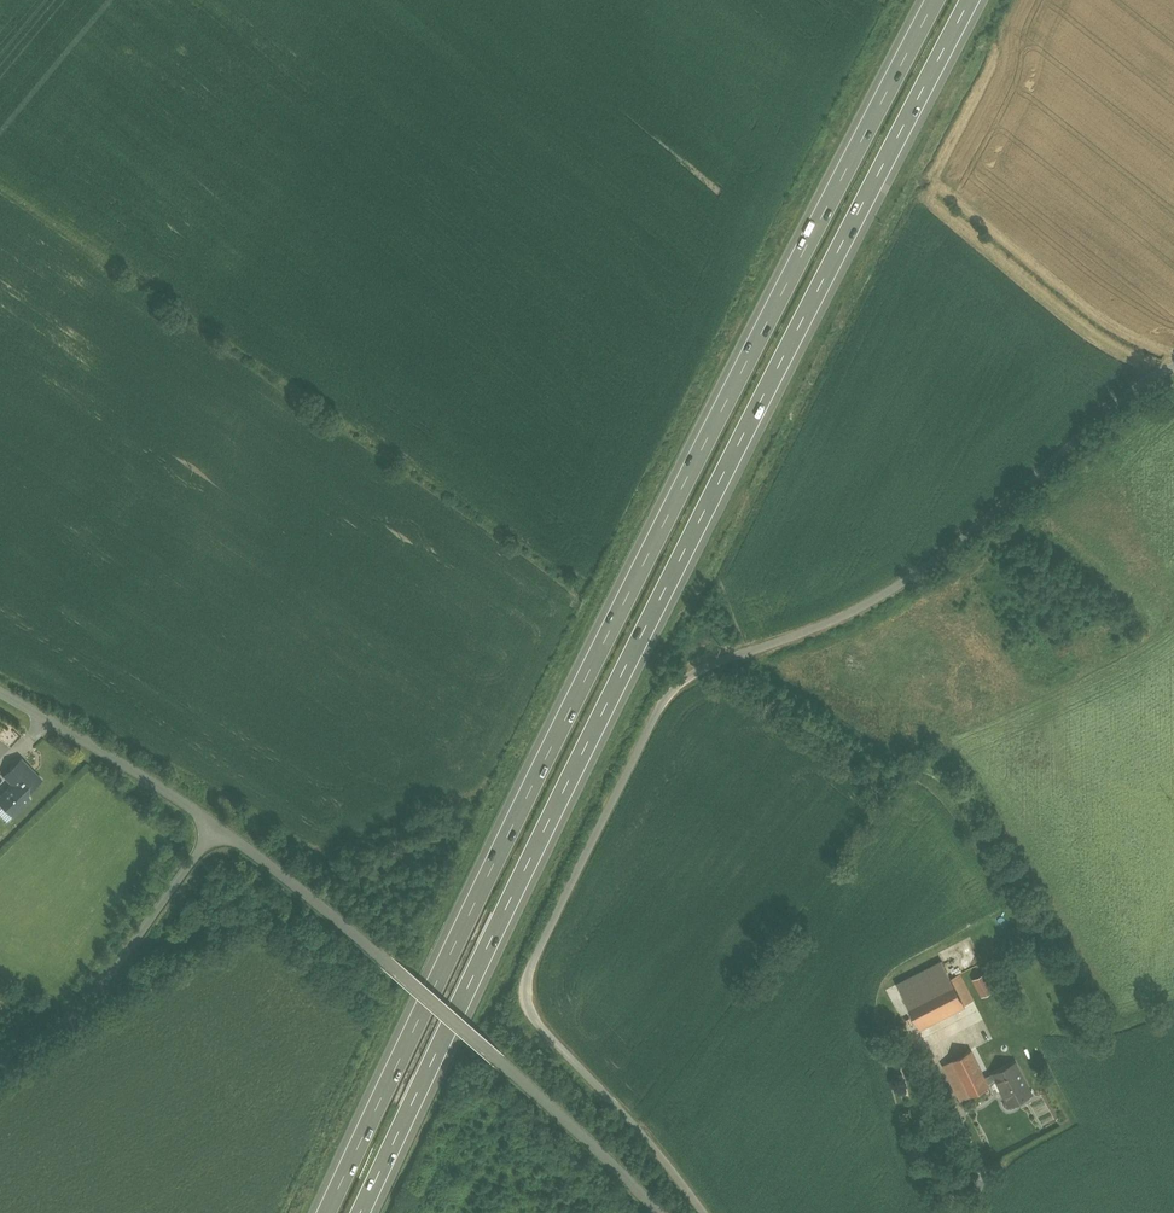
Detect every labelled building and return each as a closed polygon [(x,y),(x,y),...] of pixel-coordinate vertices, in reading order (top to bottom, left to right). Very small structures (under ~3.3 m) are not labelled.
[(41,779),(21,759),(5,774),(14,783),(25,794),(26,794),(41,779)] [(14,783),(0,798),(0,801),(14,815),(30,799),(26,794),(25,794),(14,783)] [(985,973),(973,979),(982,996),(994,990),(985,973)] [(960,974),(906,1002),(920,1028),(973,1001),(960,974)] [(972,1050),(943,1065),(961,1100),(990,1086),(988,1084),(985,1077),(972,1050)] [(1015,1062),(994,1073),(994,1072),(985,1077),(988,1084),(997,1079),(1005,1094),(1003,1095),(1009,1106),(1023,1099),(1022,1098),(1031,1093),(1015,1062)]
